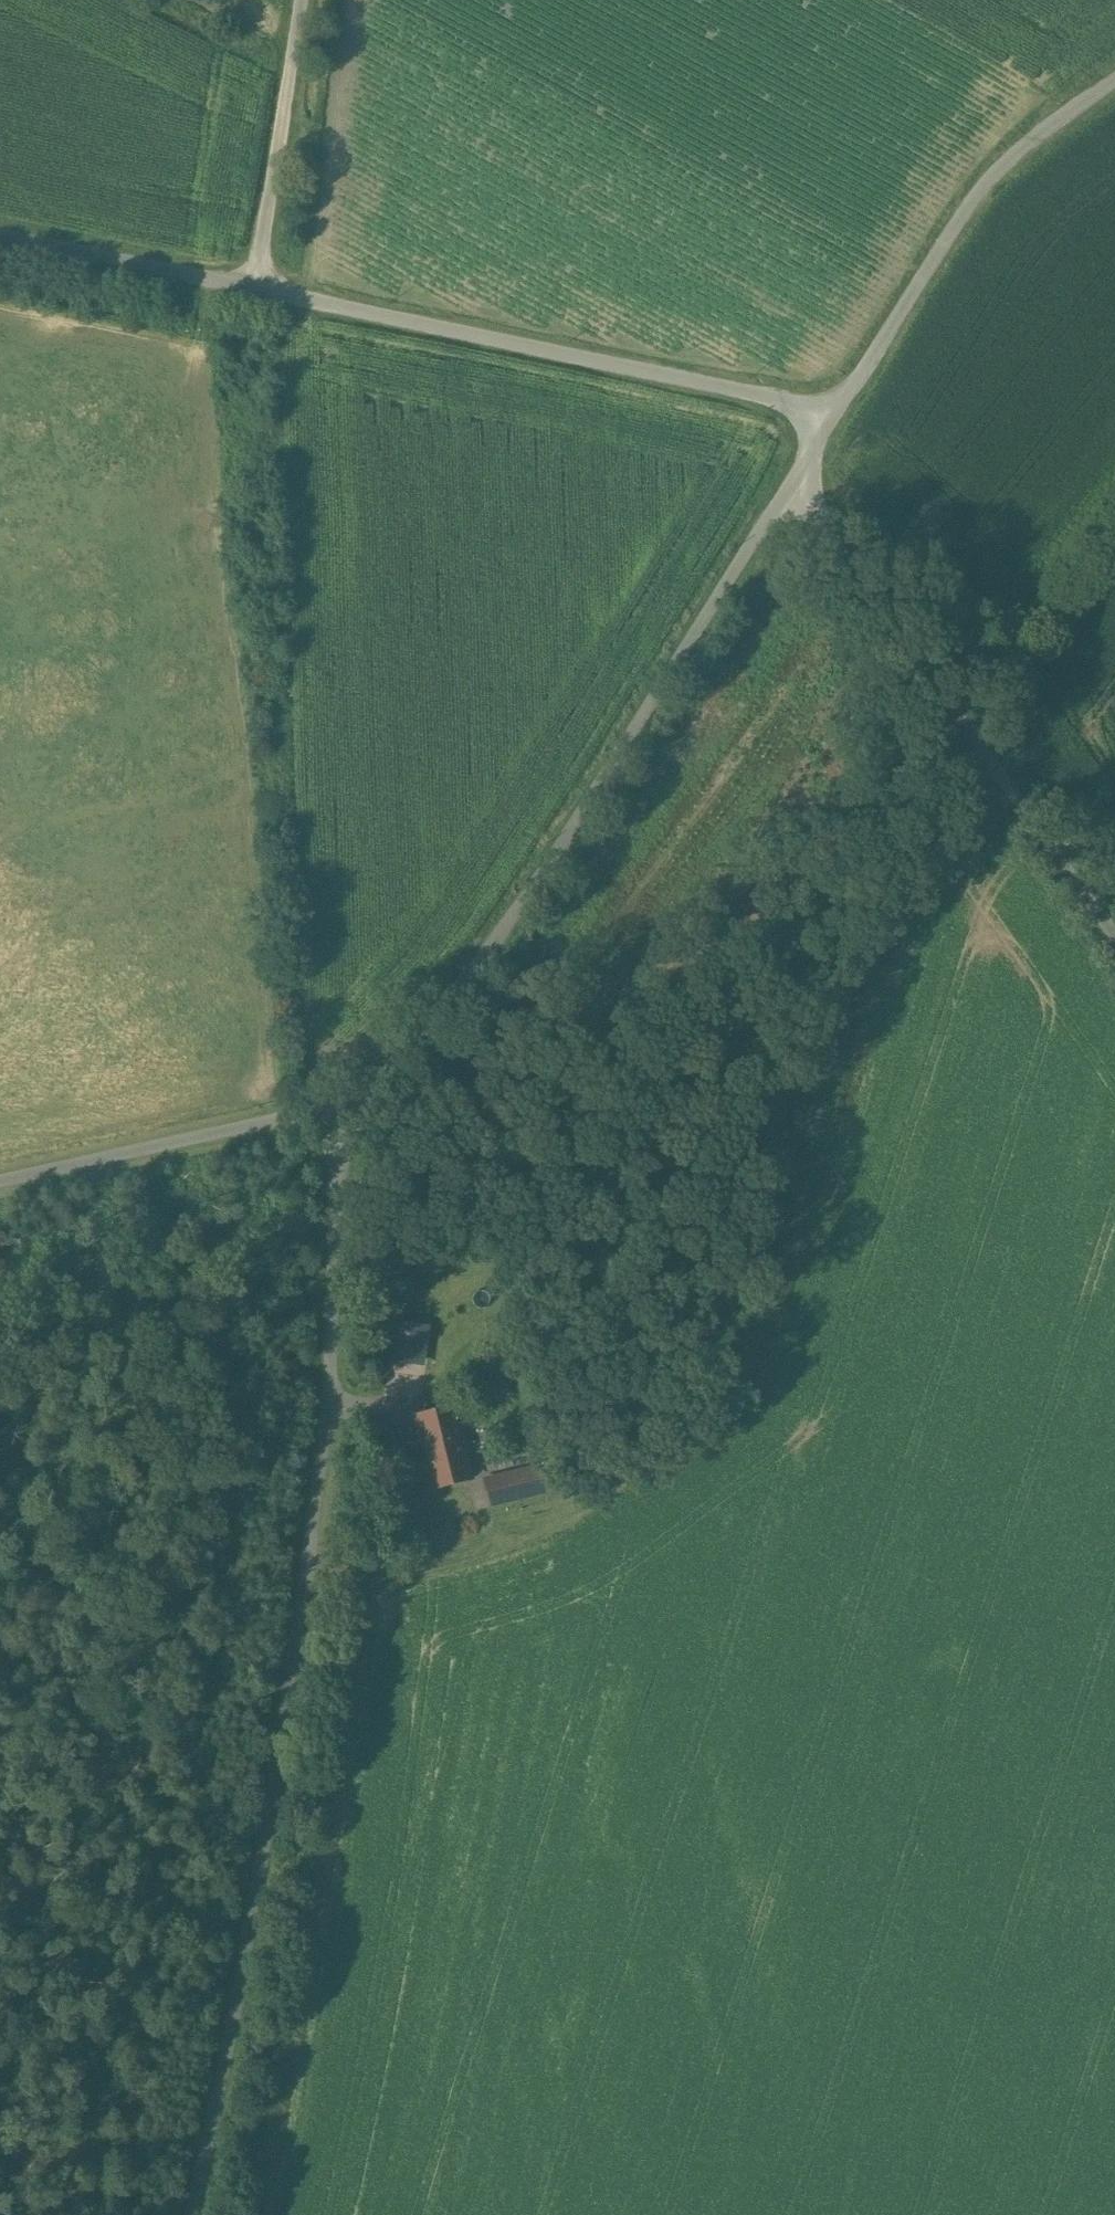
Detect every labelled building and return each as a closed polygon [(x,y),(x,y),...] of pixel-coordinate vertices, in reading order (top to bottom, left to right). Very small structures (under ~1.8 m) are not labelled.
[(428,1327),(395,1323),(389,1360),(422,1365),(428,1327)] [(453,1407),(418,1416),(435,1486),(470,1478),(453,1407)] [(537,1467),(486,1480),(492,1503),(528,1494),(543,1491),(537,1467)]
